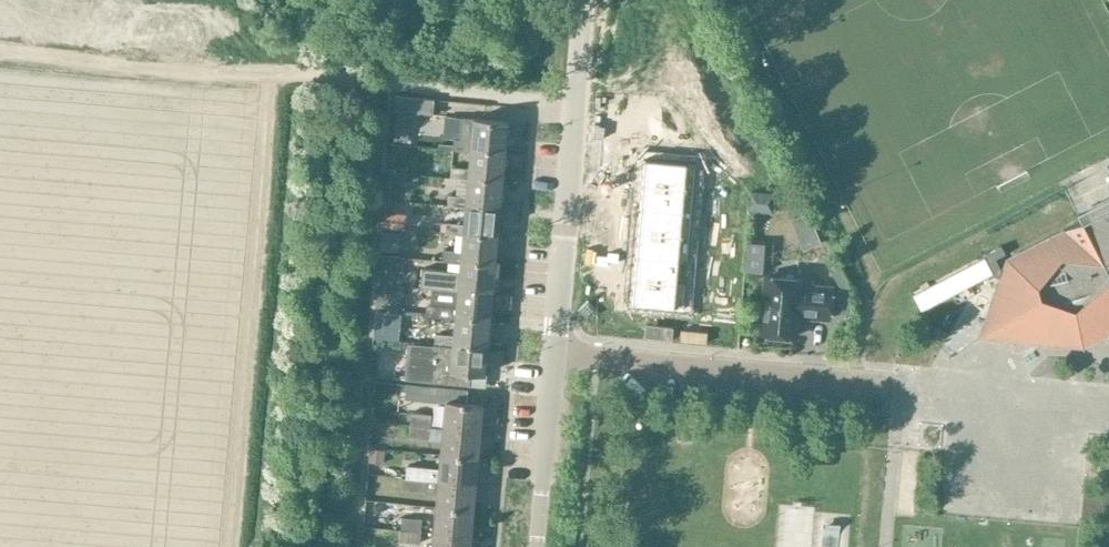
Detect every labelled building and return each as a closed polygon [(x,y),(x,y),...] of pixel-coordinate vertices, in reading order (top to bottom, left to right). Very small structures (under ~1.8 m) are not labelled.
[(435,99),(395,95),(394,111),(433,114),(435,99)] [(471,151),(506,154),(509,121),(474,118),(462,117),(460,138),(454,137),(454,138),(453,149),(471,151)] [(394,127),(393,141),(408,142),(409,128),(394,127)] [(469,179),(504,182),(506,154),(471,151),(470,168),(452,166),(451,177),(469,179)] [(644,158),(642,183),(686,186),(688,161),(644,158)] [(450,177),(451,162),(435,162),(434,176),(450,177)] [(401,173),(387,171),(385,199),(392,199),(394,180),(407,181),(408,173),(401,173)] [(733,177),(732,190),(743,191),(745,178),(733,177)] [(448,204),(466,206),(501,209),(504,182),(469,179),(467,196),(449,194),(448,204)] [(642,183),(640,207),(684,210),(686,186),(642,183)] [(732,190),(730,203),(742,205),(743,191),(732,190)] [(751,191),(750,205),(767,207),(768,192),(751,191)] [(501,209),(466,206),(465,224),(447,222),(446,233),(463,234),(499,237),(501,209)] [(640,207),(638,230),(682,234),(684,210),(640,207)] [(1008,259),(1004,270),(1001,278),(980,336),(1083,346),(1108,333),(1108,207),(1008,259)] [(384,212),(383,227),(390,227),(405,229),(407,213),(384,212)] [(809,212),(791,219),(804,250),(822,242),(809,212)] [(729,225),(727,238),(739,239),(740,226),(729,225)] [(382,230),(380,250),(399,251),(400,232),(382,230)] [(638,230),(636,254),(680,258),(682,234),(638,230)] [(499,237),(463,234),(461,251),(443,250),(443,260),(461,261),(496,265),(499,237)] [(727,238),(726,251),(738,252),(739,239),(727,238)] [(748,243),(745,273),(764,275),(767,245),(748,243)] [(986,258),(915,295),(923,310),(994,273),(996,276),(1001,278),(1004,270),(1001,269),(995,258),(1005,253),(1001,245),(984,254),(986,258)] [(379,283),(391,284),(402,285),(404,256),(380,254),(377,282),(379,283)] [(636,254),(634,278),(678,282),(680,258),(636,254)] [(833,255),(825,260),(842,290),(850,285),(833,255)] [(458,289),(494,293),(496,265),(461,261),(460,271),(422,268),(421,286),(440,288),(458,289)] [(724,273),(723,286),(735,287),(736,274),(724,273)] [(762,332),(796,335),(797,315),(831,318),(833,286),(801,283),(801,278),(766,275),(762,332)] [(634,278),(631,303),(675,307),(678,282),(634,278)] [(379,283),(377,296),(390,297),(391,284),(379,283)] [(723,286),(722,299),(734,300),(735,287),(723,286)] [(425,315),(455,317),(491,321),(494,293),(458,289),(456,307),(426,304),(425,315)] [(838,290),(837,314),(851,315),(853,291),(838,290)] [(491,321),(455,317),(454,335),(436,333),(435,342),(489,347),(491,321)] [(408,342),(405,380),(469,385),(471,372),(486,374),(489,347),(435,342),(435,345),(408,342)] [(425,387),(424,400),(446,402),(443,427),(480,430),(482,405),(467,403),(468,391),(425,387)] [(411,424),(432,426),(433,414),(412,412),(411,424)] [(442,440),(441,455),(477,458),(480,430),(443,427),(432,426),(411,424),(410,437),(442,440)] [(384,450),(370,448),(368,461),(383,463),(384,450)] [(407,465),(406,476),(406,478),(475,484),(477,458),(441,455),(440,467),(407,465)] [(438,492),(437,507),(473,510),(475,484),(406,478),(406,476),(402,476),(401,489),(438,492)] [(763,546),(798,546),(799,501),(765,500),(763,546)] [(434,533),(471,536),(473,510),(437,507),(434,533)] [(401,530),(422,532),(422,518),(402,516),(401,530)] [(809,517),(810,545),(827,544),(826,516),(809,517)] [(422,532),(401,530),(400,541),(421,542),(422,532)] [(471,536),(434,533),(433,546),(470,546),(471,536)]
